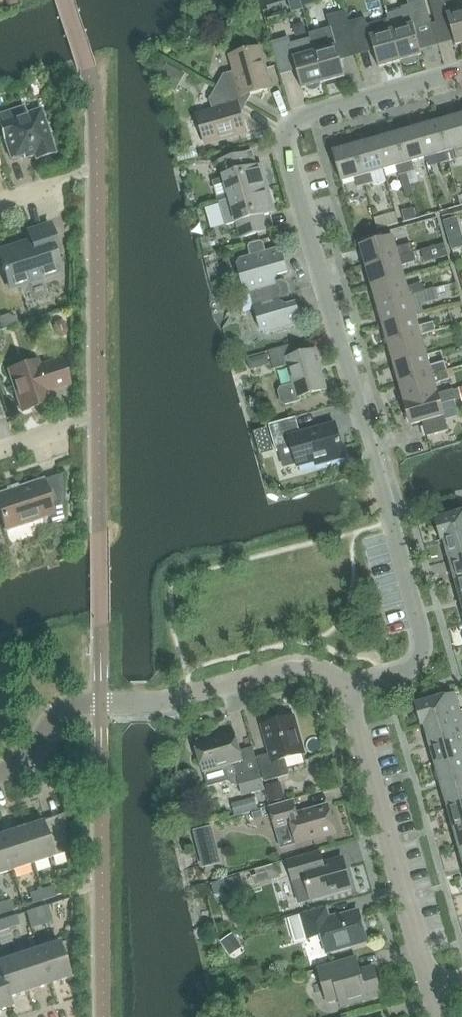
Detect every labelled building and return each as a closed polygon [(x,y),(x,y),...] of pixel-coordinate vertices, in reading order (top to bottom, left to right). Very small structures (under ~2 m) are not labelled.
[(302,7),(300,0),(294,0),(290,1),(289,1),(292,12),(302,9),(302,7)] [(460,12),(456,0),(430,0),(436,23),(449,20),(456,46),(461,44),(461,11),(460,12)] [(388,19),(400,61),(402,61),(403,63),(407,65),(417,63),(418,59),(418,56),(422,55),(414,29),(432,25),(425,1),(386,13),(388,19)] [(400,61),(388,19),(367,25),(365,18),(348,23),(354,46),(371,41),(378,68),(400,61)] [(337,51),(354,46),(348,23),(331,28),(309,34),(311,40),(323,83),(345,77),(337,51)] [(288,40),(271,45),(278,68),(294,63),(302,89),(306,88),(309,91),(313,92),(317,90),(319,87),(321,84),(323,83),(311,40),(289,46),(288,40)] [(216,87),(246,104),(252,94),(271,89),(259,49),(230,57),(234,72),(223,75),(216,87)] [(176,91),(185,74),(167,64),(158,81),(176,91)] [(240,115),(246,104),(216,87),(209,100),(212,111),(197,116),(205,144),(246,133),(240,115)] [(17,109),(0,115),(0,126),(11,160),(23,156),(24,159),(34,156),(36,160),(55,153),(41,110),(20,116),(17,109)] [(461,148),(461,131),(458,117),(437,122),(448,162),(456,160),(454,150),(461,148)] [(440,164),(448,162),(437,122),(416,128),(425,158),(438,155),(440,164)] [(412,162),(425,158),(416,128),(395,134),(407,174),(415,171),(412,162)] [(399,176),(407,174),(395,134),(374,140),(383,170),(396,166),(399,176)] [(370,174),(383,170),(374,140),(354,146),(365,185),(373,183),(370,174)] [(357,188),(365,185),(354,146),(332,152),(341,182),(354,178),(357,188)] [(230,200),(268,189),(262,166),(250,169),(246,154),(219,161),(230,200)] [(268,189),(230,200),(219,203),(226,225),(236,222),(241,238),(267,231),(263,215),(275,212),(268,189)] [(413,209),(402,212),(405,222),(416,219),(413,209)] [(395,213),(385,216),(388,227),(398,224),(395,213)] [(457,219),(444,222),(448,235),(461,232),(457,219)] [(54,253),(58,251),(50,227),(28,234),(31,243),(0,253),(0,259),(3,268),(1,269),(2,274),(5,273),(9,288),(30,281),(30,283),(60,273),(54,253)] [(366,267),(414,253),(411,244),(396,248),(393,237),(360,246),(366,267)] [(249,245),(247,248),(249,256),(265,252),(263,244),(260,242),(249,245)] [(251,300),(278,292),(281,299),(286,297),(289,291),(286,281),(281,278),(276,278),(278,276),(288,273),(282,253),(276,249),(265,252),(249,256),(240,259),(236,266),(242,285),(248,288),(251,300)] [(372,287),(405,277),(401,266),(416,262),(414,253),(366,267),(372,287)] [(377,306),(425,293),(422,284),(407,288),(405,277),(372,287),(377,306)] [(383,326),(416,317),(424,315),(422,307),(423,304),(438,300),(435,290),(425,293),(377,306),(383,326)] [(278,292),(251,300),(260,330),(267,333),(293,326),(301,319),(297,304),(286,307),(282,304),(281,299),(278,292)] [(0,317),(0,323),(2,329),(18,324),(17,318),(8,314),(0,317)] [(388,346),(421,336),(436,332),(433,323),(419,327),(416,317),(383,326),(388,346)] [(54,322),(53,326),(55,335),(59,338),(65,336),(67,331),(64,323),(60,320),(54,322)] [(394,366),(427,356),(421,336),(388,346),(394,366)] [(299,356),(296,344),(268,351),(274,370),(289,365),(295,384),(280,388),(277,392),(281,404),(285,406),(299,402),(298,397),(325,390),(314,351),(299,356)] [(266,354),(257,357),(259,367),(269,364),(266,354)] [(438,374),(447,372),(445,362),(430,366),(427,356),(394,366),(400,385),(433,376),(432,375),(438,373),(438,374)] [(70,385),(61,359),(39,366),(37,361),(8,370),(22,412),(51,403),(48,392),(70,385)] [(405,404),(438,394),(435,384),(450,380),(447,372),(438,374),(438,373),(432,375),(433,376),(400,385),(405,404)] [(453,391),(456,401),(461,399),(461,400),(461,388),(453,391)] [(411,426),(422,422),(427,438),(449,432),(444,416),(441,405),(456,401),(453,391),(438,394),(405,404),(411,426)] [(300,433),(296,417),(268,425),(275,450),(291,446),(298,468),(315,463),(316,466),(345,458),(335,423),(300,433)] [(267,429),(253,433),(258,449),(271,445),(267,429)] [(64,474),(43,481),(42,480),(41,480),(41,481),(0,495),(0,514),(6,531),(7,531),(7,530),(49,516),(52,525),(65,521),(64,474)] [(461,536),(461,512),(435,520),(441,542),(444,541),(461,536)] [(461,558),(461,536),(444,541),(450,561),(461,558)] [(461,580),(461,558),(450,561),(455,582),(461,580)] [(424,726),(461,715),(455,693),(415,705),(421,727),(424,726)] [(461,737),(461,718),(461,715),(424,726),(430,747),(461,737)] [(271,754),(258,758),(265,782),(292,775),(287,759),(303,754),(293,717),(263,725),(271,754)] [(239,752),(234,733),(195,744),(208,788),(228,783),(238,788),(240,788),(242,798),(265,791),(253,749),(239,752)] [(461,760),(461,737),(430,747),(436,767),(461,760)] [(461,782),(461,760),(436,767),(442,788),(461,782)] [(461,804),(461,782),(442,788),(448,808),(461,804)] [(279,785),(266,789),(270,803),(283,799),(279,785)] [(253,799),(244,801),(247,812),(256,809),(253,799)] [(293,801),(270,808),(275,827),(276,831),(281,849),(297,845),(336,834),(334,827),(328,806),(297,815),(293,801)] [(453,829),(461,827),(461,804),(448,808),(453,829)] [(261,809),(251,812),(253,820),(263,817),(261,809)] [(21,829),(32,864),(66,853),(66,814),(21,829)] [(208,825),(189,830),(193,843),(211,839),(208,825)] [(461,849),(461,827),(453,829),(459,850),(461,849)] [(12,871),(32,864),(21,829),(0,835),(12,871)] [(12,871),(0,835),(0,875),(12,871)] [(319,852),(287,861),(294,883),(299,903),(311,899),(351,888),(343,859),(323,865),(319,852)] [(224,893),(221,881),(211,884),(214,895),(224,893)] [(41,891),(44,900),(55,897),(52,887),(41,891)] [(44,900),(41,891),(30,895),(33,904),(44,900)] [(2,914),(14,910),(11,901),(0,904),(0,907),(2,914)] [(38,919),(49,916),(46,906),(35,910),(38,919)] [(329,920),(326,908),(301,915),(308,938),(321,934),(327,953),(367,942),(358,911),(329,920)] [(4,920),(8,929),(19,925),(16,916),(4,920)] [(231,935),(221,943),(230,956),(241,948),(231,935)] [(34,938),(29,939),(32,951),(37,949),(34,938)] [(37,949),(49,985),(70,978),(59,942),(37,949)] [(28,991),(49,985),(37,949),(32,951),(17,956),(28,991)] [(28,991),(17,956),(0,961),(0,975),(10,1007),(11,1007),(8,998),(28,991)] [(360,972),(356,959),(318,970),(327,1002),(339,999),(341,1007),(382,995),(374,968),(360,972)] [(10,1007),(0,975),(0,1010),(10,1007)]
